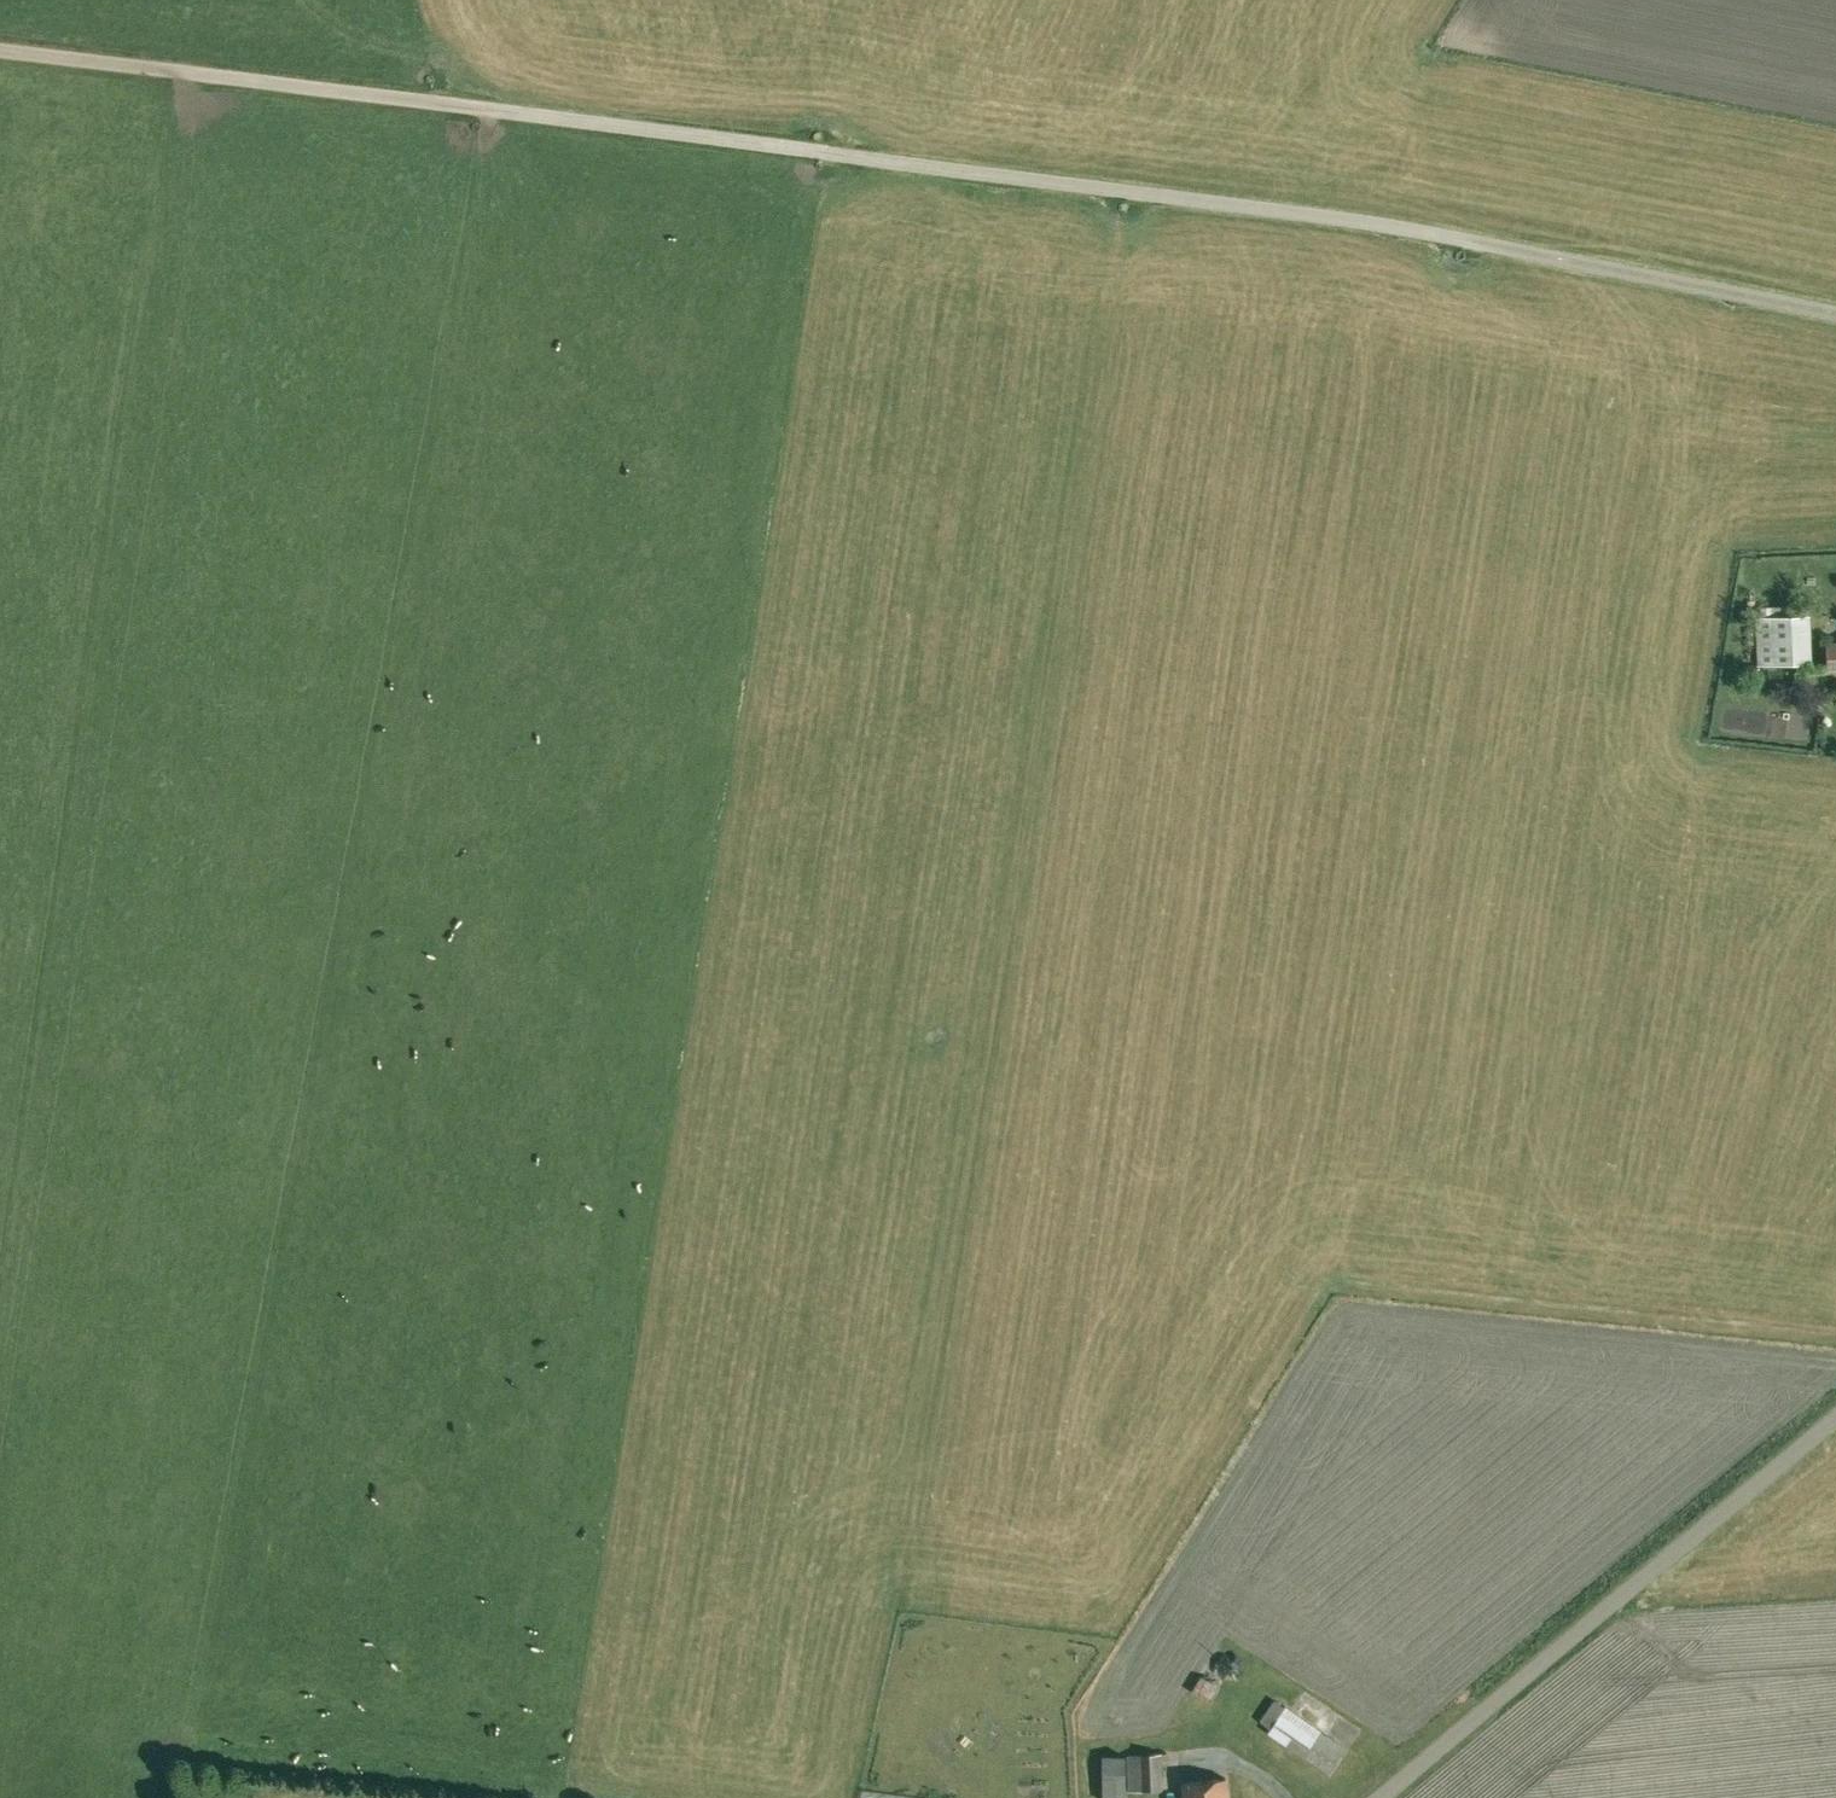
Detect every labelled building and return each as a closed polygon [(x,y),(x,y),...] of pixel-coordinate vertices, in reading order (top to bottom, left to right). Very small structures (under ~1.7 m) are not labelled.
[(1826,641),(1827,671),(1835,671),(1835,641),(1826,641)] [(1192,1689),(1208,1699),(1218,1684),(1202,1674),(1192,1689)] [(1266,1731),(1329,1774),(1346,1747),(1274,1698),(1259,1720),(1269,1727),(1266,1731)] [(1102,1797),(1126,1797),(1126,1791),(1163,1789),(1161,1752),(1125,1754),(1101,1755),(1102,1797)] [(1183,1797),(1228,1797),(1226,1777),(1182,1781),(1183,1797)]
